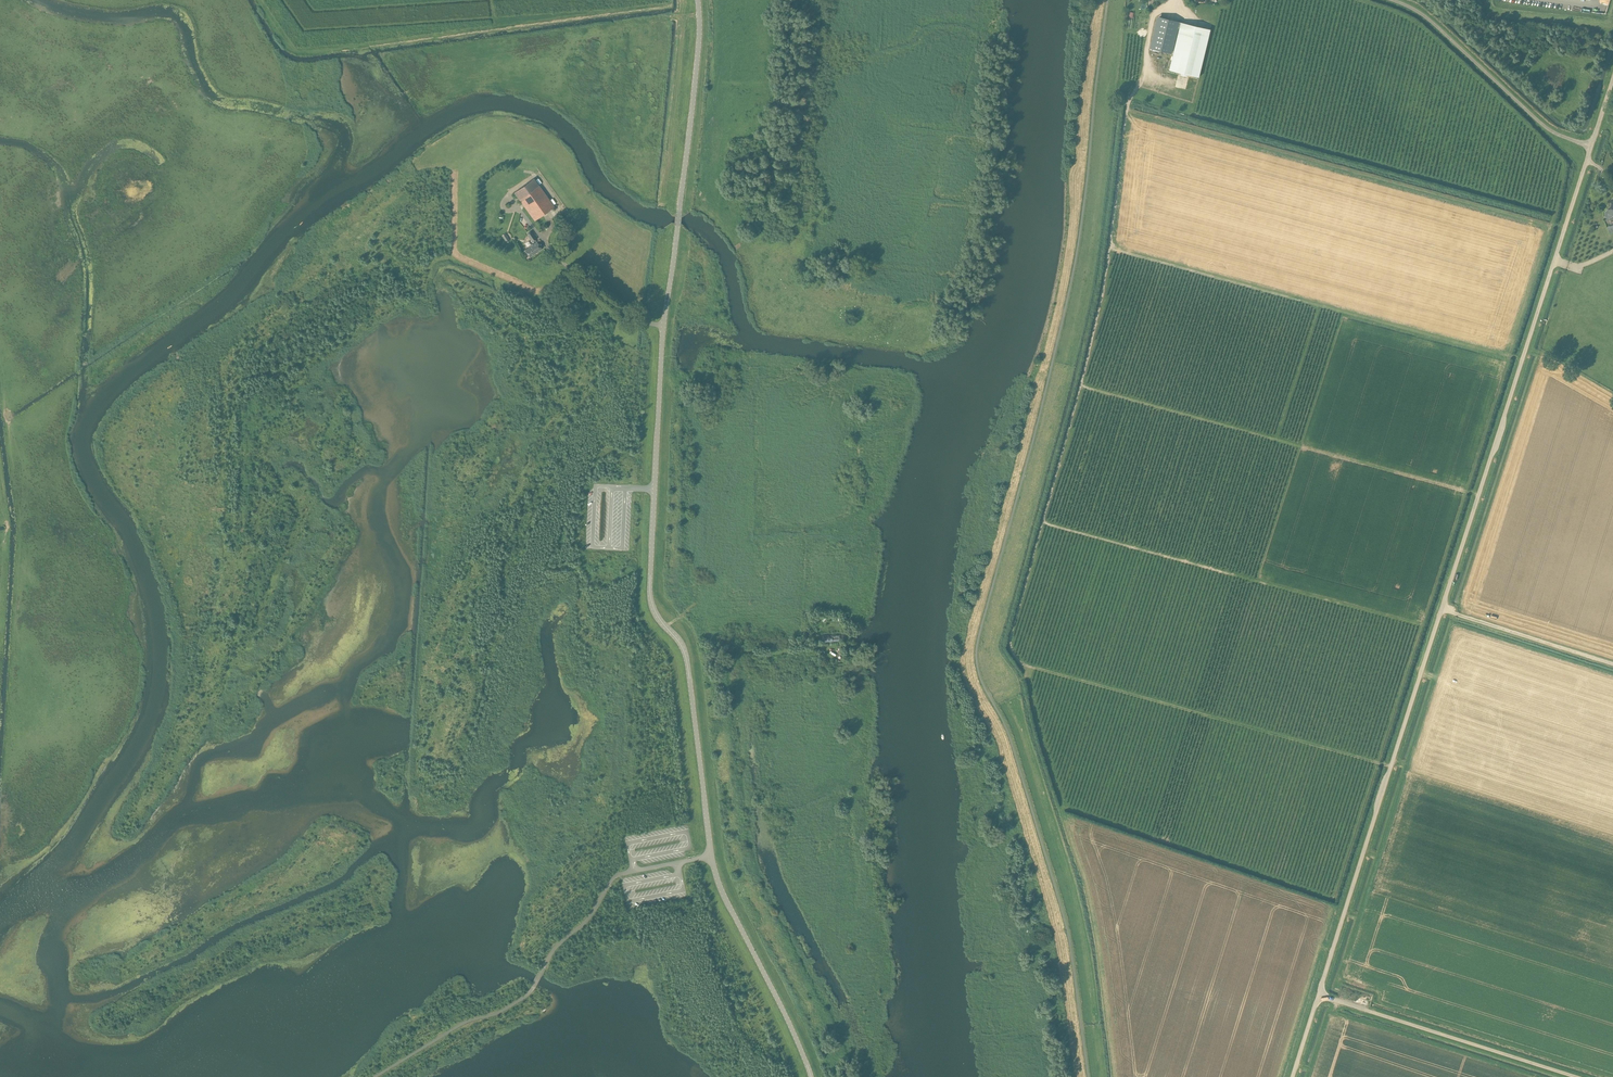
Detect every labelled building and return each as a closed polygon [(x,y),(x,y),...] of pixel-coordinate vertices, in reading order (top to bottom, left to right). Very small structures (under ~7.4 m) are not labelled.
[(1172,54),(1180,22),(1157,16),(1150,48),(1172,54)] [(1181,22),(1178,33),(1169,70),(1199,77),(1210,29),(1181,22)] [(515,193),(531,217),(535,221),(554,207),(534,179),(515,193)] [(529,248),(525,250),(527,253),(530,257),(542,249),(537,242),(535,240),(536,239),(532,234),(530,231),(529,232),(527,234),(529,236),(532,242),(533,241),(534,244),(533,245),(532,244),(529,247),(529,248)] [(502,236),(505,240),(507,244),(510,241),(505,233),(502,236)] [(821,637),(822,642),(842,640),(841,634),(821,637)]
